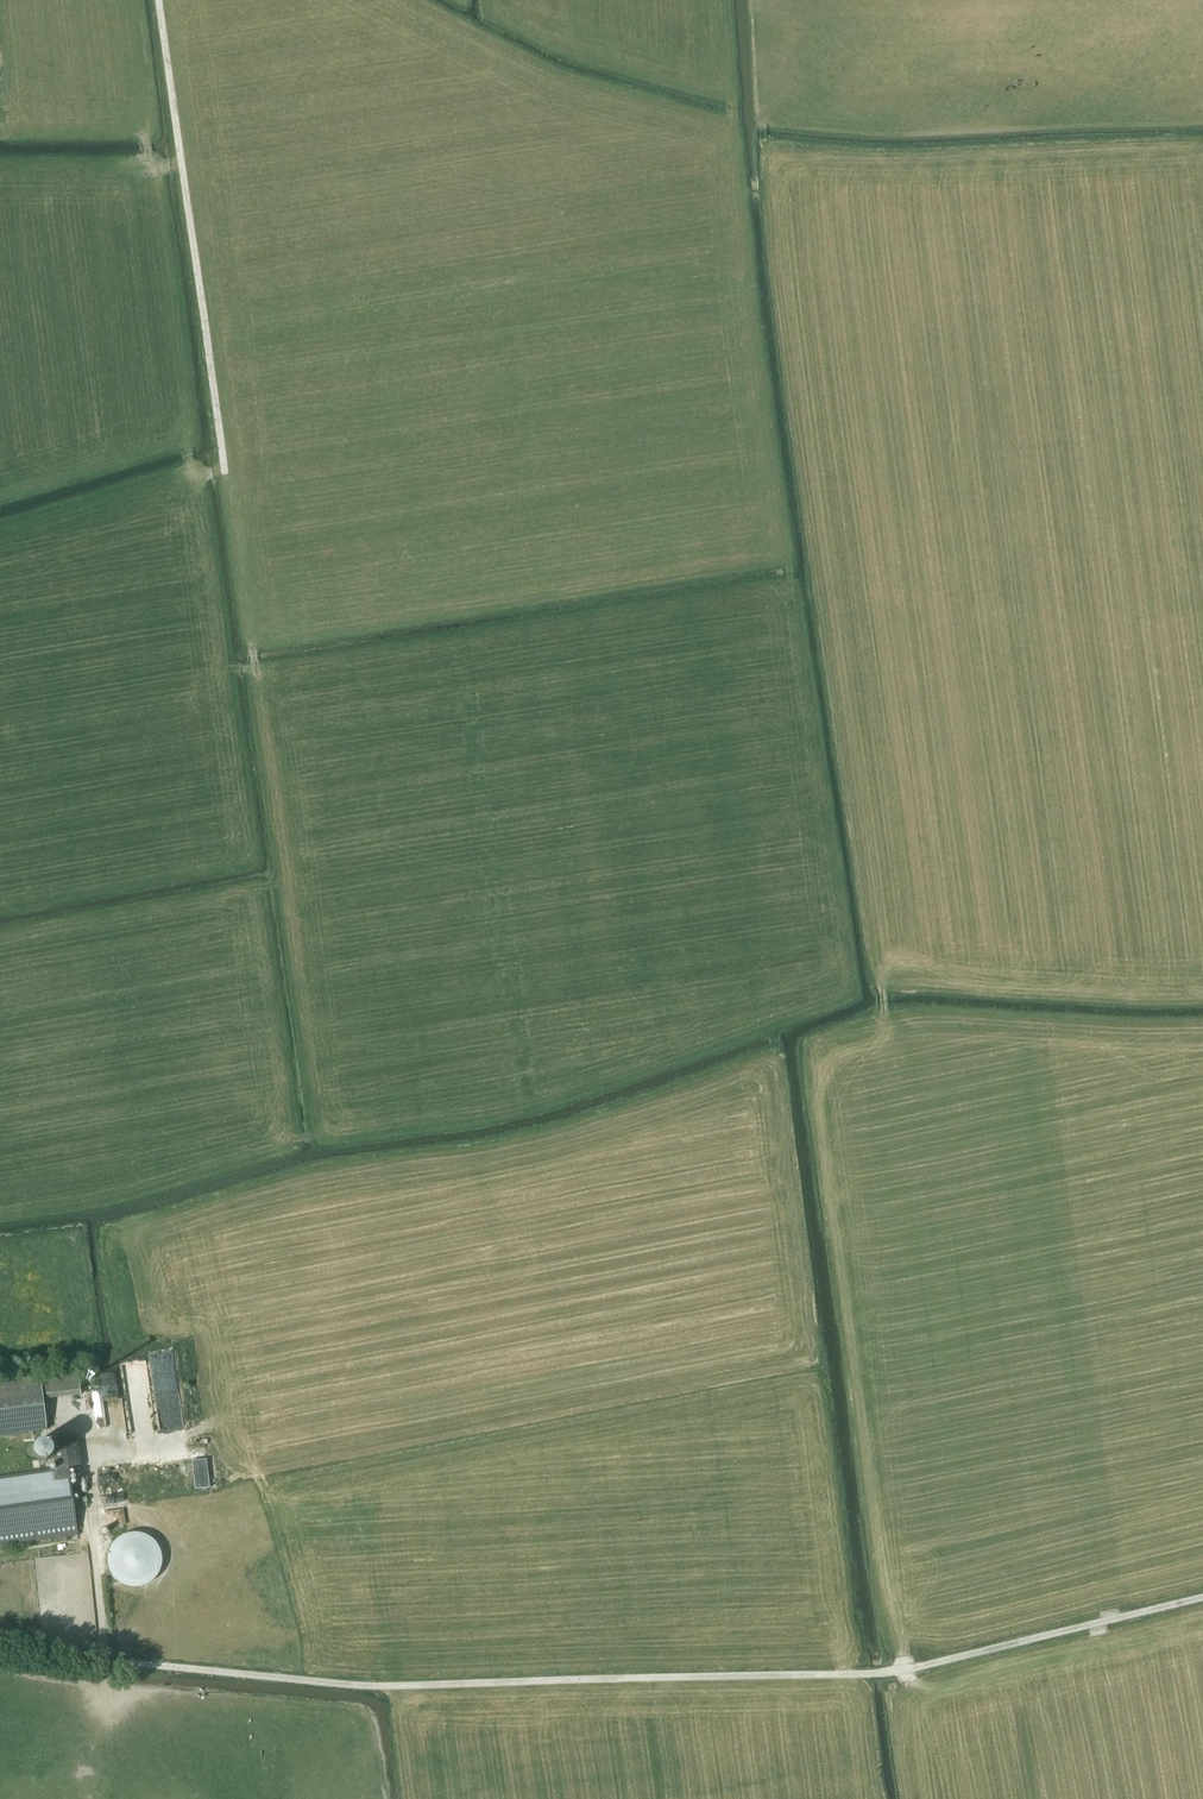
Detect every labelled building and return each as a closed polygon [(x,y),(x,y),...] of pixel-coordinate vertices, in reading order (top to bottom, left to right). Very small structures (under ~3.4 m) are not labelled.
[(125,1357),(125,1383),(149,1382),(149,1357),(125,1357)] [(43,1399),(81,1395),(79,1374),(0,1384),(0,1435),(47,1429),(43,1399)] [(56,1469),(68,1467),(80,1465),(76,1437),(52,1440),(56,1469)] [(207,1458),(192,1460),(195,1489),(210,1488),(207,1458)] [(56,1469),(0,1477),(0,1546),(78,1535),(68,1467),(56,1469)] [(125,1511),(109,1511),(110,1523),(126,1522),(125,1511)] [(118,1586),(160,1587),(161,1538),(119,1537),(118,1586)]
